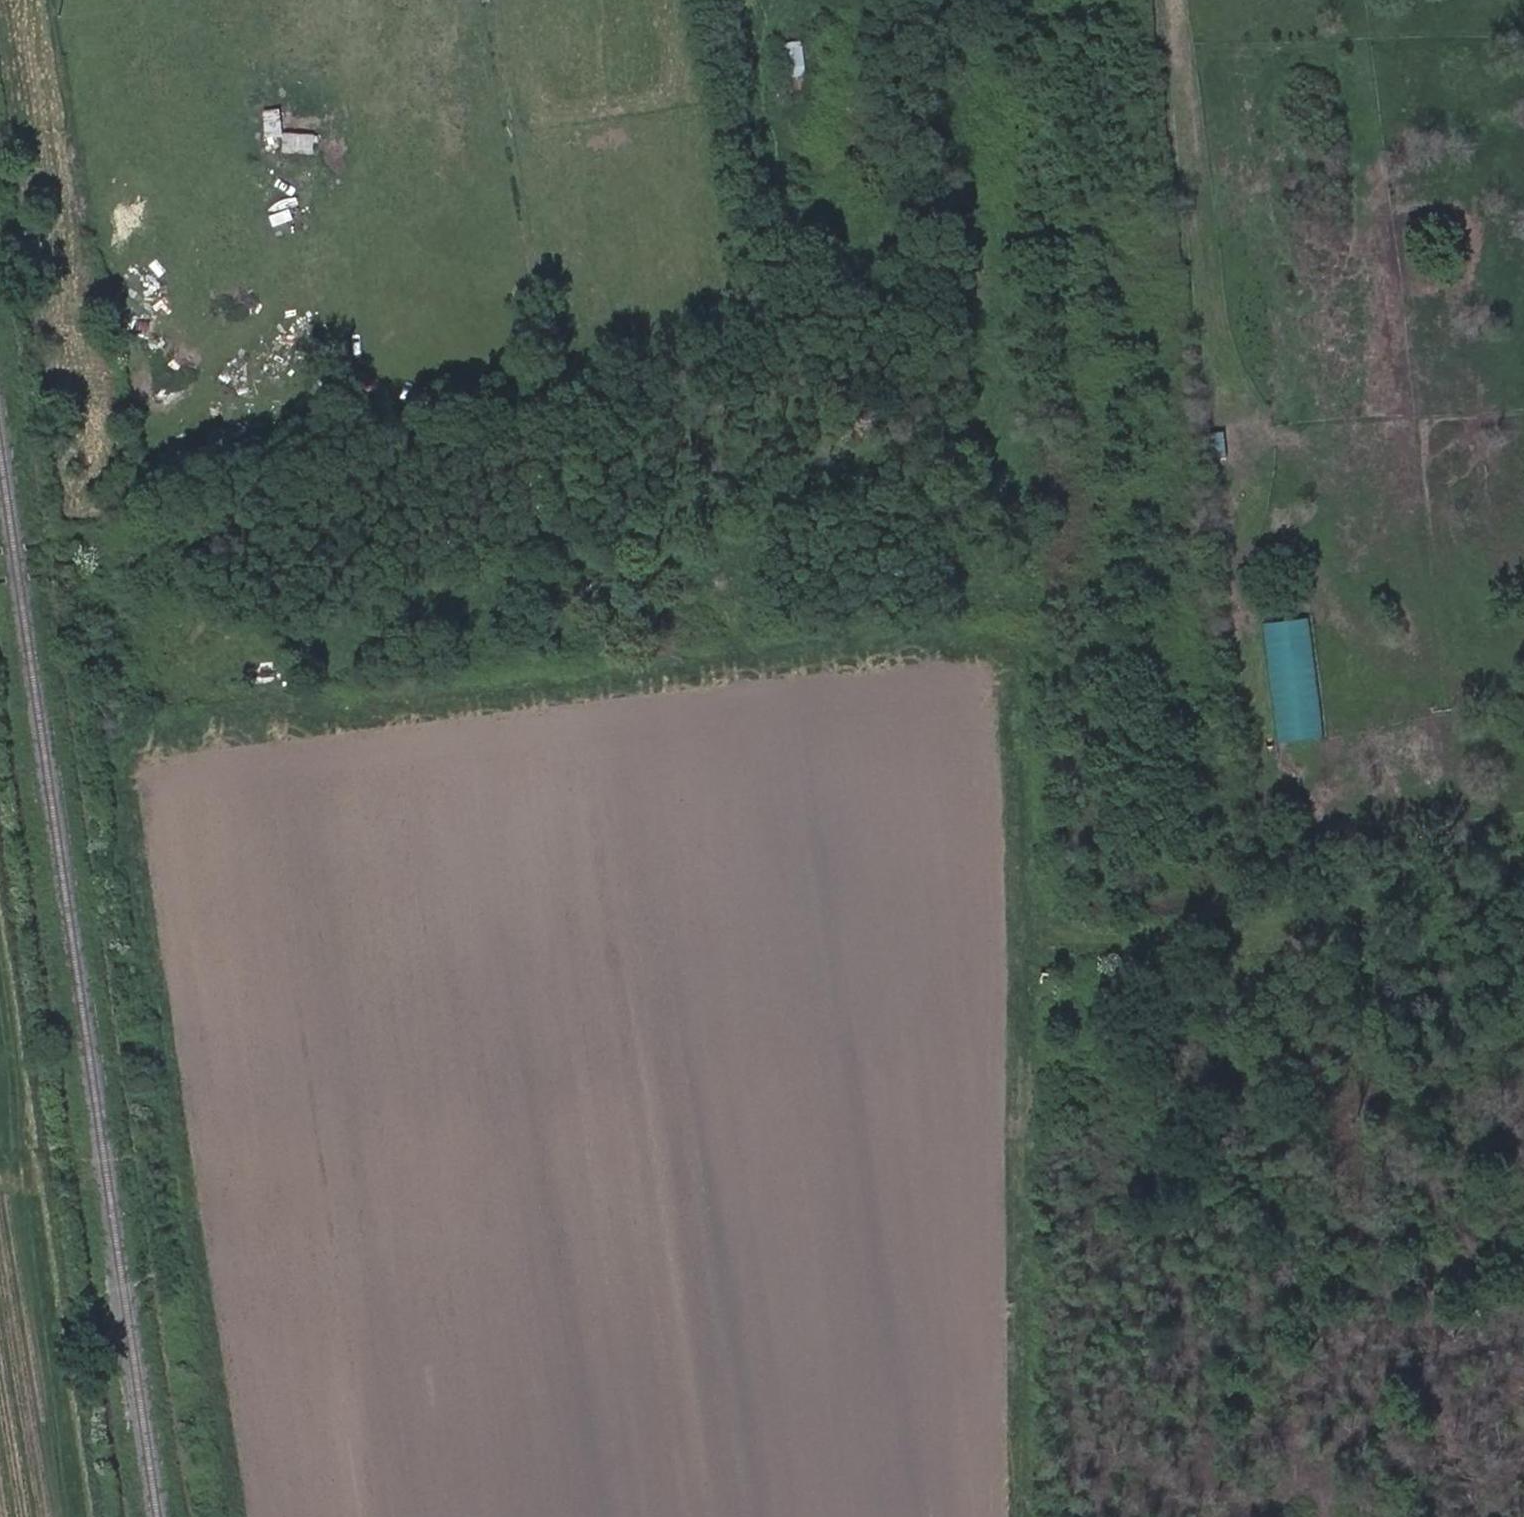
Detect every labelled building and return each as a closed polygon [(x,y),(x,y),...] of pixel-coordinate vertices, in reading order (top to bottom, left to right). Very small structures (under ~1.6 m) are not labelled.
[(802,43),(780,47),(786,79),(790,113),(813,109),(802,43)] [(287,130),(285,147),(315,151),(317,133),(287,130)] [(1323,736),(1316,615),(1271,618),(1278,738),(1323,736)]
